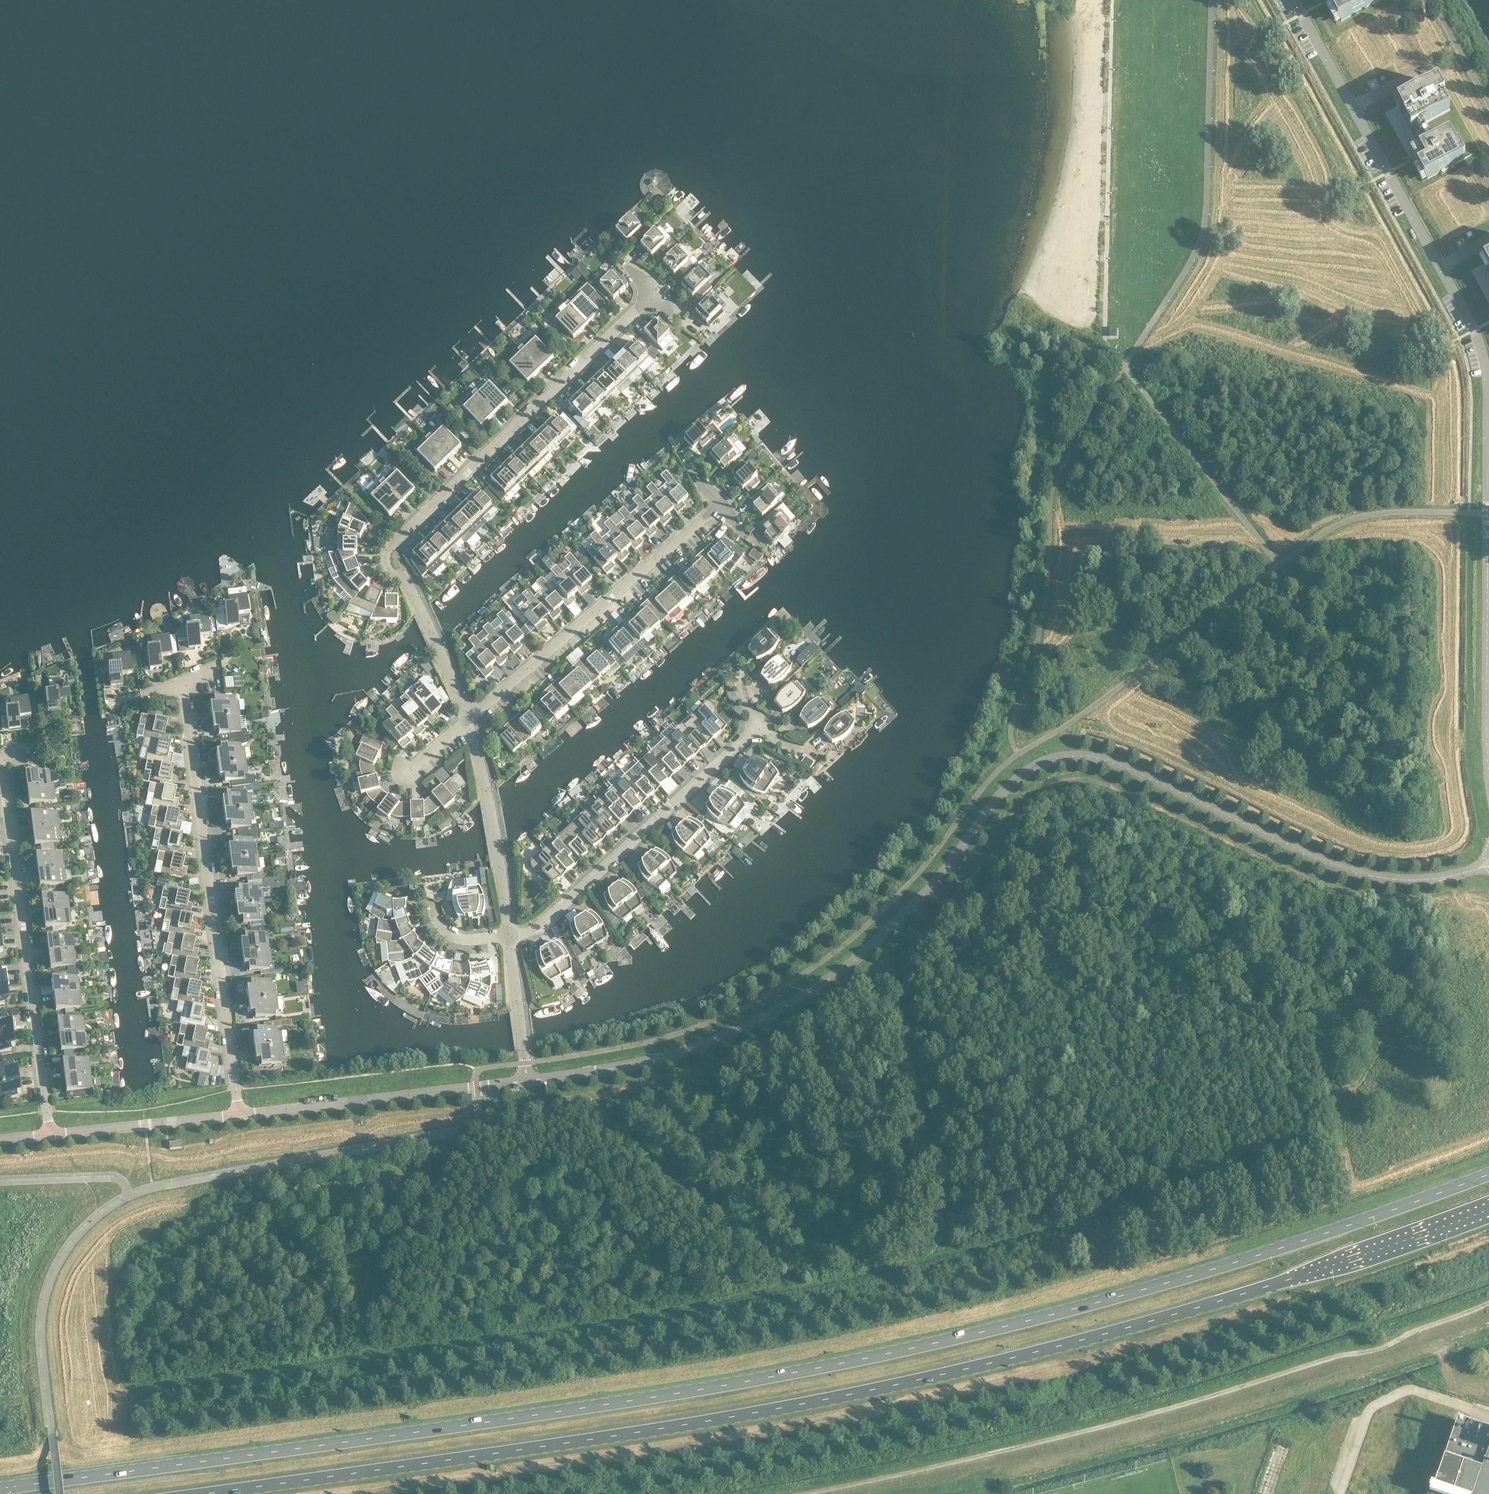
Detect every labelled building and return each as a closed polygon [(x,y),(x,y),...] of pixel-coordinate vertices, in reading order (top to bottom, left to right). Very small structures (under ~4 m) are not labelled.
[(1333,8),(1341,21),(1376,2),(1376,1),(1378,0),(1329,0),(1333,8)] [(1437,83),(1435,84),(1418,93),(1402,102),(1399,103),(1404,111),(1400,114),(1419,149),(1413,153),(1419,165),(1427,179),(1463,160),(1462,159),(1464,158),(1457,145),(1455,146),(1448,133),(1429,144),(1419,126),(1449,110),(1442,97),(1444,96),(1437,83)] [(616,231),(627,242),(645,224),(634,213),(616,231)] [(652,256),(660,248),(663,252),(670,246),(666,242),(670,238),(659,227),(641,245),(652,256)] [(663,263),(674,275),(679,270),(683,274),(693,265),(688,261),(692,257),(682,245),(663,263)] [(686,281),(682,286),(693,297),(695,295),(699,300),(712,288),(707,283),(716,275),(702,261),(683,279),(686,281)] [(581,277),(575,270),(571,274),(577,281),(581,277)] [(596,282),(600,286),(596,290),(606,300),(610,296),(614,300),(628,286),(617,275),(614,278),(607,271),(596,282)] [(587,284),(566,304),(587,326),(600,314),(595,309),(604,301),(587,284)] [(697,305),(700,308),(696,312),(711,328),(724,315),(720,310),(725,306),(714,294),(712,296),(709,293),(697,305)] [(587,326),(566,304),(553,317),(574,339),(587,326)] [(662,350),(673,340),(667,332),(669,330),(659,318),(644,332),(662,350)] [(533,336),(520,349),(541,370),(553,358),(533,336)] [(634,342),(623,352),(639,369),(643,373),(653,363),(649,359),(650,358),(634,342)] [(647,351),(653,358),(658,354),(651,347),(647,351)] [(541,370),(520,349),(507,361),(528,383),(541,370)] [(623,352),(612,363),(628,379),(632,384),(633,384),(643,374),(643,373),(639,369),(623,352)] [(612,363),(601,373),(617,390),(621,394),(632,384),(628,379),(612,363)] [(497,375),(494,371),(488,377),(491,381),(497,375)] [(601,373),(590,383),(606,400),(617,390),(601,373)] [(521,379),(514,386),(518,390),(525,384),(521,379)] [(486,381),(474,393),(494,415),(507,402),(486,381)] [(590,383),(580,394),(595,410),(606,400),(590,383)] [(508,385),(503,390),(506,394),(511,389),(508,385)] [(481,427),(494,415),(474,393),(471,390),(465,395),(468,398),(461,406),(481,427)] [(580,394),(569,405),(578,414),(574,418),(584,429),(588,425),(584,421),(595,410),(580,394)] [(450,405),(445,409),(449,413),(453,409),(450,405)] [(546,419),(550,423),(545,427),(561,444),(572,433),(571,432),(576,428),(563,414),(563,415),(565,417),(564,418),(555,409),(555,410),(546,419)] [(712,424),(708,428),(703,432),(699,427),(684,440),(693,450),(696,448),(703,457),(722,441),(718,436),(721,434),(712,424)] [(440,425),(427,437),(448,459),(461,447),(440,425)] [(561,444),(545,427),(534,438),(550,454),(561,444)] [(734,436),(710,456),(719,466),(721,465),(725,469),(742,454),(734,445),(737,442),(737,440),(734,436)] [(448,459),(427,437),(414,450),(435,472),(448,459)] [(550,454),(534,438),(523,448),(539,464),(550,454)] [(753,443),(752,443),(756,447),(762,442),(758,438),(753,443)] [(539,464),(523,448),(513,458),(528,475),(539,464)] [(409,455),(405,450),(401,455),(405,459),(409,455)] [(753,451),(747,456),(751,460),(757,455),(753,451)] [(528,475),(513,458),(502,469),(518,485),(528,475)] [(744,488),(748,493),(759,483),(756,478),(757,477),(749,467),(747,468),(743,464),(732,473),(736,478),(734,479),(743,490),(744,488)] [(388,467),(377,477),(402,503),(415,491),(394,469),(392,471),(388,467)] [(518,485),(502,469),(491,479),(493,481),(487,487),(501,501),(518,485)] [(667,484),(658,491),(674,510),(673,510),(677,514),(684,509),(680,504),(688,497),(666,471),(660,476),(667,484)] [(402,503),(377,477),(364,490),(389,516),(402,503)] [(652,496),(644,503),(659,522),(663,526),(670,521),(666,516),(673,510),(674,510),(658,491),(652,484),(646,488),(652,496)] [(753,506),(762,517),(785,497),(785,495),(782,492),(780,492),(779,491),(776,494),(769,485),(751,500),(755,505),(753,506)] [(478,491),(467,502),(483,518),(494,508),(493,507),(497,503),(482,488),(478,491)] [(638,508),(630,515),(645,534),(649,539),(655,533),(652,528),(659,522),(644,503),(638,496),(632,501),(638,508)] [(483,518),(467,502),(456,512),(472,529),(483,518)] [(350,504),(339,528),(339,529),(358,537),(360,539),(365,527),(364,526),(368,522),(350,504)] [(777,509),(759,524),(767,533),(765,535),(774,545),(779,541),(785,549),(793,542),(787,534),(789,532),(788,531),(790,532),(792,532),(794,531),(796,529),(796,527),(795,525),(793,524),(791,524),(789,525),(788,524),(789,523),(795,518),(783,504),(777,510),(777,509)] [(624,520),(616,527),(615,527),(631,546),(635,551),(641,545),(637,541),(645,534),(630,515),(624,508),(618,513),(624,520)] [(476,533),(472,529),(456,512),(446,523),(461,539),(465,544),(476,533)] [(610,532),(602,539),(601,539),(617,558),(621,563),(627,557),(623,553),(631,546),(615,527),(616,527),(608,518),(606,519),(608,521),(604,525),(610,532)] [(461,539),(446,523),(435,533),(450,550),(461,539)] [(334,526),(334,553),(334,554),(354,554),(354,555),(357,555),(357,542),(356,542),(358,537),(339,529),(339,528),(334,526)] [(609,565),(617,558),(601,539),(602,539),(595,532),(590,537),(596,544),(587,552),(607,575),(613,569),(609,565)] [(450,550),(435,533),(424,543),(440,560),(450,550)] [(713,551),(709,546),(703,552),(720,571),(724,567),(730,572),(744,554),(724,539),(721,544),(713,551)] [(424,543),(413,554),(416,557),(411,561),(422,577),(429,571),(433,575),(444,564),(440,560),(424,543)] [(753,549),(749,555),(756,561),(760,555),(753,549)] [(720,571),(703,552),(697,557),(701,562),(693,569),(706,583),(720,571)] [(332,581),(333,580),(338,578),(338,579),(357,572),(360,571),(355,559),(354,559),(354,555),(354,554),(334,554),(334,553),(328,553),(334,568),(328,570),(332,581)] [(565,560),(557,567),(562,573),(578,592),(577,592),(581,597),(588,591),(584,587),(592,579),(570,554),(564,559),(565,560)] [(552,573),(544,580),(548,585),(564,604),(563,604),(567,609),(574,603),(570,599),(577,592),(578,592),(562,573),(557,567),(556,566),(550,571),(552,573)] [(594,569),(593,570),(598,576),(602,572),(597,567),(594,569)] [(710,588),(706,583),(693,569),(685,575),(681,571),(675,576),(692,595),(697,591),(699,593),(703,593),(710,588)] [(338,578),(333,580),(344,592),(340,596),(347,604),(348,604),(352,600),(367,586),(367,587),(369,584),(360,575),(359,576),(357,572),(338,579),(338,578)] [(694,597),(692,595),(675,576),(669,582),(673,586),(665,593),(678,608),(690,597),(692,599),(694,597)] [(534,597),(534,598),(549,616),(553,621),(559,615),(556,611),(563,604),(564,604),(548,585),(544,580),(542,578),(536,583),(542,590),(534,597)] [(352,600),(348,604),(361,610),(359,615),(371,618),(372,615),(373,615),(381,596),(382,594),(371,589),(370,590),(367,587),(367,586),(352,600)] [(522,595),(513,603),(539,633),(545,627),(541,623),(549,616),(534,598),(534,597),(526,588),(525,589),(526,591),(522,595)] [(230,607),(224,608),(214,609),(216,629),(239,626),(237,616),(249,615),(246,593),(242,594),(242,589),(228,591),(230,607)] [(682,612),(678,608),(665,593),(657,600),(653,596),(647,601),(664,620),(669,615),(671,618),(675,618),(682,612)] [(372,615),(371,618),(370,620),(398,620),(398,597),(386,597),(386,598),(381,596),(373,615),(372,615)] [(664,620),(647,601),(641,606),(645,611),(637,618),(650,632),(664,620)] [(327,617),(330,621),(336,615),(333,612),(327,616),(327,617)] [(503,624),(494,631),(510,650),(513,655),(520,649),(516,645),(524,637),(514,625),(509,619),(506,616),(502,612),(497,617),(503,624)] [(191,629),(185,629),(175,631),(178,651),(188,650),(200,648),(199,638),(210,636),(207,615),(204,616),(204,618),(190,619),(191,629)] [(339,618),(336,615),(330,621),(333,624),(335,624),(339,618)] [(650,632),(637,618),(629,625),(625,620),(619,626),(636,645),(650,632)] [(525,627),(530,633),(534,629),(529,623),(525,627)] [(489,636),(480,643),(496,662),(495,662),(499,667),(506,661),(502,657),(510,650),(494,631),(488,624),(482,629),(489,636)] [(636,645),(619,626),(613,631),(617,636),(609,643),(622,657),(636,645)] [(521,631),(520,631),(525,637),(530,633),(525,628),(521,631)] [(749,650),(748,651),(757,660),(761,659),(764,658),(767,656),(770,654),(772,652),(774,649),(776,647),(778,644),(779,641),(779,640),(771,631),(768,632),(765,633),(762,635),(759,637),(757,639),(754,641),(752,644),(750,647),(749,650)] [(153,648),(146,649),(149,669),(158,668),(161,668),(161,662),(160,658),(171,656),(171,655),(177,655),(174,636),(169,636),(169,635),(165,636),(165,637),(151,639),(153,648)] [(488,669),(495,662),(496,662),(480,643),(474,636),(468,641),(475,648),(465,656),(485,679),(492,673),(488,669)] [(814,644),(797,661),(802,667),(820,650),(814,644)] [(606,645),(597,653),(589,661),(585,656),(579,662),(596,681),(616,663),(608,654),(611,651),(606,645)] [(107,667),(99,668),(100,675),(102,675),(104,688),(110,687),(119,686),(122,686),(122,680),(121,676),(132,674),(138,673),(135,653),(130,654),(130,653),(126,654),(126,656),(112,657),(113,666),(107,667)] [(764,670),(763,673),(761,677),(769,686),(771,686),(774,684),(777,683),(780,681),(782,679),(785,677),(787,674),(789,672),(790,669),(792,666),(783,656),(780,658),(777,659),(774,661),(771,662),(769,665),(766,667),(764,670)] [(596,681),(579,662),(573,667),(577,671),(569,678),(582,693),(596,681)] [(240,673),(232,674),(234,689),(242,688),(240,673)] [(446,703),(425,678),(406,694),(412,702),(427,720),(427,721),(431,725),(437,720),(434,715),(442,708),(441,707),(446,703)] [(582,693),(569,678),(561,685),(557,681),(551,686),(568,705),(582,693)] [(67,680),(63,680),(49,682),(51,693),(44,694),(45,701),(37,702),(39,716),(39,715),(59,712),(58,702),(70,701),(67,680)] [(778,697),(776,699),(774,704),(783,713),(784,712),(787,711),(790,710),(793,708),(796,706),(798,704),(800,701),(802,698),(804,695),(805,692),(797,683),(793,684),(790,686),(787,687),(785,689),(782,691),(780,694),(778,697)] [(568,705),(551,686),(545,692),(549,696),(535,709),(548,723),(568,705)] [(852,692),(852,694),(854,697),(862,689),(860,687),(857,687),(852,692)] [(406,707),(398,714),(413,732),(413,733),(417,737),(423,732),(419,727),(427,721),(427,720),(412,702),(406,694),(404,692),(403,694),(404,696),(400,699),(406,707)] [(6,717),(0,718),(0,731),(20,729),(19,719),(30,717),(28,696),(24,697),(24,699),(10,700),(11,709),(5,710),(6,717)] [(210,705),(211,718),(239,714),(239,711),(237,711),(236,702),(234,702),(234,697),(213,699),(214,705),(210,705)] [(803,712),(802,715),(800,719),(808,729),(809,728),(812,727),(815,726),(818,724),(821,722),(823,720),(826,717),(828,714),(829,711),(831,708),(822,699),(819,700),(816,701),(813,703),(810,705),(808,707),(805,710),(803,712)] [(704,703),(693,713),(690,709),(688,711),(713,738),(713,739),(715,737),(717,736),(719,735),(721,733),(719,730),(725,725),(726,727),(727,726),(716,714),(716,713),(716,712),(716,711),(716,710),(716,709),(716,708),(715,707),(715,706),(714,705),(713,704),(712,703),(711,703),(710,702),(709,702),(708,702),(707,702),(705,702),(704,702),(704,703)] [(383,726),(391,735),(385,741),(393,751),(399,745),(403,749),(409,744),(405,739),(413,733),(413,732),(398,714),(392,706),(386,711),(392,719),(383,726)] [(136,736),(144,738),(167,743),(167,742),(169,734),(164,733),(167,720),(159,718),(160,713),(148,710),(146,716),(141,714),(138,725),(144,727),(142,737),(136,736)] [(713,738),(688,711),(686,713),(689,716),(678,727),(700,751),(702,749),(704,748),(706,747),(707,746),(708,745),(706,742),(711,737),(713,739),(713,738)] [(724,711),(719,715),(727,723),(731,719),(724,711)] [(240,718),(239,714),(211,718),(213,731),(217,730),(219,741),(247,737),(246,732),(238,732),(238,727),(239,727),(238,718),(240,718)] [(517,716),(510,722),(527,741),(542,728),(529,714),(521,721),(517,716)] [(829,725),(827,727),(825,731),(824,734),(832,743),(836,742),(840,740),(843,738),(846,735),(849,733),(851,730),(853,726),(855,723),(846,714),(843,715),(840,716),(837,718),(834,720),(832,722),(829,724),(829,725)] [(527,741),(510,722),(504,727),(508,732),(500,739),(513,754),(527,741)] [(673,725),(676,728),(665,739),(687,763),(689,762),(691,760),(692,759),(695,757),(692,754),(698,749),(700,751),(678,727),(675,724),(673,725)] [(360,745),(362,746),(356,758),(361,760),(360,763),(360,766),(360,769),(361,773),(357,774),(358,781),(363,780),(376,777),(376,776),(373,766),(374,766),(380,754),(379,753),(382,747),(371,740),(364,736),(363,737),(360,745)] [(660,737),(663,741),(651,751),(673,775),(675,774),(677,773),(680,771),(681,769),(679,766),(685,761),(686,763),(687,763),(665,739),(664,739),(661,736),(660,737)] [(247,743),(247,737),(219,741),(220,752),(216,753),(217,765),(245,762),(245,758),(243,758),(242,750),(241,750),(240,745),(247,743)] [(144,738),(141,748),(147,749),(145,760),(139,758),(139,759),(147,761),(147,760),(170,766),(170,765),(172,757),(167,756),(170,743),(167,742),(167,743),(144,738)] [(646,749),(650,753),(638,763),(660,787),(662,786),(664,785),(667,783),(668,781),(666,779),(671,773),(673,775),(651,751),(648,748),(646,749)] [(755,757),(751,763),(747,768),(772,785),(779,775),(778,774),(777,771),(775,769),(772,766),(770,764),(767,762),(764,760),(761,759),(755,757)] [(806,757),(802,762),(810,769),(814,763),(806,757)] [(147,760),(147,761),(144,771),(150,772),(148,782),(142,781),(142,782),(150,784),(150,783),(173,788),(175,780),(170,779),(173,766),(170,765),(170,766),(147,760)] [(633,761),(636,765),(625,775),(647,799),(649,798),(651,797),(653,795),(655,793),(652,791),(658,785),(660,787),(638,763),(635,760),(633,761)] [(246,765),(245,762),(217,765),(219,778),(223,777),(224,782),(230,782),(231,787),(235,787),(249,785),(252,785),(251,776),(244,777),(244,774),(245,774),(244,765),(246,765)] [(27,773),(25,773),(27,789),(53,785),(53,782),(51,782),(51,781),(57,780),(56,771),(49,772),(49,770),(37,772),(36,767),(26,768),(27,773)] [(772,785),(747,768),(744,773),(740,779),(744,784),(747,786),(749,789),(752,790),(755,792),(758,793),(761,794),(765,795),(772,785)] [(620,774),(623,777),(612,787),(633,811),(636,810),(637,809),(639,808),(641,806),(639,803),(645,798),(646,799),(647,799),(625,775),(625,776),(621,772),(620,774)] [(452,779),(443,787),(442,786),(432,795),(432,796),(433,795),(442,806),(441,806),(444,810),(455,801),(452,797),(461,789),(460,789),(461,788),(462,789),(466,785),(465,784),(465,782),(464,780),(463,780),(462,779),(461,777),(460,776),(458,775),(456,774),(452,778),(453,779),(452,779)] [(377,776),(376,776),(376,777),(363,780),(358,781),(361,794),(366,793),(367,796),(369,798),(371,800),(380,807),(381,807),(389,797),(388,796),(380,790),(380,789),(377,776)] [(150,783),(150,784),(147,794),(153,795),(151,805),(145,804),(145,805),(152,806),(176,811),(178,802),(173,801),(176,789),(173,788),(150,783)] [(606,786),(610,789),(598,799),(620,823),(621,823),(622,822),(624,821),(626,820),(628,818),(626,815),(632,810),(633,811),(612,787),(611,788),(608,784),(606,786)] [(53,785),(27,789),(29,803),(29,804),(53,801),(52,789),(53,789),(53,785)] [(249,785),(235,787),(235,793),(226,794),(226,799),(222,800),(223,812),(251,809),(251,805),(249,806),(248,797),(247,797),(246,792),(250,792),(249,785)] [(718,794),(714,799),(737,817),(743,821),(743,822),(750,812),(747,803),(743,805),(743,804),(741,801),(739,799),(737,796),(734,794),(731,792),(729,791),(725,790),(722,788),(718,794)] [(389,795),(388,796),(389,797),(381,807),(380,807),(377,811),(388,819),(391,815),(394,816),(397,817),(400,818),(411,817),(411,804),(400,804),(389,795)] [(433,795),(432,796),(424,803),(424,802),(411,803),(411,804),(411,817),(411,822),(425,822),(424,816),(427,816),(430,815),(433,813),(441,806),(442,806),(433,795)] [(593,798),(596,801),(585,812),(607,836),(608,835),(611,833),(613,831),(615,830),(612,827),(618,822),(620,824),(620,823),(598,799),(598,800),(595,796),(593,798)] [(710,803),(706,809),(708,812),(710,814),(712,817),(714,819),(717,821),(720,823),(723,824),(726,826),(729,826),(730,827),(730,826),(735,830),(743,821),(737,817),(714,799),(710,803)] [(152,806),(150,816),(156,818),(153,828),(148,827),(155,829),(179,834),(181,825),(176,824),(179,811),(176,811),(152,806)] [(580,810),(583,813),(572,824),(593,848),(596,847),(598,845),(599,844),(601,843),(602,842),(599,839),(605,834),(606,836),(607,836),(585,812),(581,808),(580,810)] [(252,812),(251,809),(223,812),(225,825),(229,824),(230,830),(236,829),(237,835),(258,832),(257,825),(250,825),(250,821),(251,821),(250,812),(252,812)] [(54,811),(32,814),(30,814),(32,830),(58,827),(58,823),(56,824),(54,811)] [(690,820),(685,825),(681,829),(703,849),(711,841),(711,840),(709,837),(708,834),(706,831),(704,828),(701,826),(699,824),(696,822),(690,820)] [(566,822),(570,826),(558,836),(580,860),(582,859),(584,857),(586,856),(588,854),(586,851),(592,846),(593,848),(572,824),(571,824),(568,821),(566,822)] [(59,830),(58,827),(32,830),(34,845),(40,845),(40,850),(54,848),(53,843),(58,842),(57,830),(59,830)] [(155,829),(153,839),(159,841),(156,851),(151,850),(158,852),(182,857),(182,856),(184,848),(179,847),(182,834),(179,834),(155,829)] [(703,849),(681,829),(672,838),(675,844),(677,847),(680,850),(682,852),(685,854),(688,856),(691,857),(694,858),(703,849)] [(259,839),(258,832),(237,835),(238,840),(232,841),(232,846),(228,847),(229,860),(257,856),(257,853),(255,853),(254,844),(253,844),(252,840),(259,839)] [(553,834),(556,838),(545,848),(567,872),(569,871),(571,870),(573,868),(575,866),(572,864),(578,858),(580,860),(558,836),(555,833),(553,834)] [(540,846),(543,850),(532,860),(532,859),(531,860),(531,861),(531,862),(531,863),(531,864),(531,865),(531,866),(531,867),(532,868),(533,869),(534,870),(534,871),(535,871),(536,872),(537,872),(538,872),(539,872),(540,872),(541,872),(542,872),(548,879),(552,883),(553,884),(556,883),(558,882),(559,881),(560,880),(562,878),(559,876),(565,870),(567,872),(545,848),(541,845),(540,846)] [(55,853),(54,848),(40,850),(41,855),(35,856),(37,871),(64,868),(63,865),(61,865),(60,852),(55,853)] [(657,851),(652,855),(648,859),(668,881),(676,873),(675,870),(674,867),(672,864),(670,861),(668,858),(666,856),(663,854),(657,851)] [(158,852),(156,862),(162,863),(159,874),(154,872),(154,873),(185,880),(187,871),(182,870),(185,857),(182,856),(182,857),(158,852)] [(263,873),(257,874),(256,869),(257,869),(256,860),(258,859),(257,856),(229,860),(231,872),(236,872),(236,877),(248,875),(249,881),(262,879),(264,879),(263,873)] [(668,881),(648,859),(638,868),(641,874),(643,877),(645,880),(647,882),(649,885),(652,887),(655,888),(659,890),(668,881)] [(64,871),(64,868),(37,871),(39,887),(64,883),(62,871),(64,871)] [(264,879),(262,879),(263,885),(263,886),(272,887),(284,885),(283,877),(264,879)] [(247,881),(248,887),(238,888),(238,894),(234,894),(235,907),(264,903),(263,900),(261,900),(260,891),(259,891),(258,886),(263,885),(262,879),(249,881),(247,881)] [(548,879),(543,884),(546,888),(547,888),(552,883),(548,879)] [(624,882),(619,886),(614,890),(632,913),(642,906),(641,902),(640,899),(639,896),(637,893),(635,891),(633,888),(630,886),(624,882)] [(644,883),(640,886),(647,894),(651,890),(644,883)] [(479,886),(467,888),(471,918),(483,916),(484,914),(484,912),(484,910),(485,907),(485,904),(485,900),(484,897),(483,894),(482,891),(480,888),(479,886)] [(163,887),(161,898),(158,909),(166,911),(166,910),(189,916),(189,915),(191,907),(187,906),(189,893),(163,887)] [(471,918),(467,888),(455,889),(455,890),(454,894),(453,899),(454,903),(454,907),(455,911),(457,916),(457,917),(458,919),(471,918)] [(632,913),(614,890),(604,898),(606,904),(608,907),(610,910),(612,913),(614,915),(617,917),(620,919),(623,921),(632,913)] [(65,894),(43,896),(41,897),(43,912),(69,909),(69,906),(67,906),(65,894)] [(378,895),(369,913),(370,914),(375,917),(378,919),(379,919),(381,920),(384,921),(387,913),(394,913),(395,922),(397,922),(400,921),(404,920),(407,918),(409,917),(406,908),(406,901),(408,901),(408,900),(406,901),(402,901),(399,902),(396,902),(393,901),(389,901),(386,899),(383,898),(380,896),(378,895)] [(537,902),(537,903),(540,907),(548,900),(544,896),(537,902)] [(264,907),(264,903),(235,907),(237,919),(242,919),(242,924),(263,921),(262,916),(263,916),(262,907),(264,907)] [(69,912),(69,909),(43,912),(45,928),(69,925),(68,912),(69,912)] [(166,910),(166,911),(164,921),(169,922),(167,933),(161,931),(161,932),(169,934),(169,933),(192,939),(192,938),(194,930),(190,929),(192,916),(189,915),(189,916),(166,910)] [(494,910),(489,911),(488,911),(490,925),(496,924),(494,910)] [(592,913),(586,917),(581,920),(597,945),(607,938),(607,934),(606,931),(605,928),(603,925),(601,922),(599,920),(597,917),(592,913)] [(379,919),(376,939),(382,942),(385,942),(387,943),(389,943),(391,943),(393,935),(399,933),(402,941),(405,940),(408,938),(410,936),(413,934),(415,932),(410,925),(408,918),(410,917),(409,917),(407,918),(404,920),(400,921),(397,922),(395,922),(394,922),(391,922),(387,922),(384,921),(381,920),(379,919)] [(597,945),(581,920),(570,927),(572,934),(573,937),(575,940),(576,943),(579,945),(581,948),(584,950),(587,952),(597,945)] [(244,941),(240,941),(242,954),(270,950),(269,947),(267,947),(266,938),(265,939),(264,933),(271,932),(270,927),(250,929),(250,935),(244,936),(244,941)] [(389,943),(387,943),(389,963),(396,963),(398,963),(399,963),(400,963),(402,963),(405,962),(404,954),(410,950),(415,957),(417,956),(419,953),(421,951),(423,948),(425,945),(418,940),(414,934),(415,932),(413,934),(410,936),(408,938),(405,940),(402,941),(398,942),(395,943),(392,943),(391,943),(389,943)] [(169,933),(169,934),(167,944),(172,945),(170,955),(164,954),(164,955),(172,957),(172,956),(195,961),(197,952),(193,951),(195,939),(192,938),(192,939),(169,933)] [(70,935),(48,938),(46,938),(48,953),(74,950),(74,947),(72,947),(70,935)] [(558,944),(552,947),(547,950),(561,976),(572,970),(572,966),(571,963),(570,960),(569,957),(567,954),(565,951),(563,948),(558,944)] [(402,963),(400,963),(407,982),(408,982),(415,980),(417,980),(419,979),(420,978),(423,977),(420,969),(424,964),(431,970),(433,968),(434,965),(436,962),(437,959),(438,955),(429,952),(424,947),(425,945),(423,948),(421,951),(419,953),(417,956),(415,957),(414,958),(411,959),(408,961),(405,962),(402,963)] [(575,945),(575,946),(571,948),(577,957),(581,954),(575,945)] [(75,953),(74,950),(48,953),(50,969),(66,967),(74,966),(73,953),(75,953)] [(270,950),(242,954),(243,967),(248,966),(248,971),(260,970),(261,975),(273,973),(272,968),(269,969),(268,963),(269,963),(268,954),(270,954),(270,950)] [(561,976),(547,950),(536,956),(537,963),(538,966),(539,969),(541,972),(543,975),(545,977),(547,979),(550,981),(551,982),(561,976)] [(420,978),(419,979),(431,995),(437,992),(441,990),(442,988),(444,987),(439,980),(442,974),(450,977),(451,975),(452,972),(453,968),(453,965),(453,962),(444,960),(438,958),(438,955),(437,959),(436,962),(434,965),(433,968),(431,970),(429,973),(426,975),(423,977),(420,978)] [(172,956),(172,957),(170,967),(175,968),(173,978),(167,977),(167,978),(175,979),(198,984),(200,975),(195,974),(198,961),(195,961),(172,956)] [(469,964),(470,967),(471,970),(471,974),(471,977),(471,980),(470,983),(469,987),(468,990),(467,990),(466,993),(465,994),(483,1002),(484,1001),(486,998),(488,995),(490,990),(482,986),(482,981),(492,980),(498,980),(498,979),(498,975),(497,972),(496,969),(495,966),(493,963),(491,960),(487,963),(485,961),(477,965),(470,966),(469,964)] [(442,988),(441,990),(457,1002),(462,997),(465,994),(466,993),(467,990),(461,985),(462,978),(471,980),(471,977),(471,974),(471,970),(470,967),(469,964),(460,965),(453,964),(453,962),(453,965),(453,968),(452,972),(451,975),(450,977),(450,978),(448,981),(447,984),(445,986),(444,987),(442,988)] [(78,976),(77,971),(67,972),(68,977),(51,979),(53,995),(80,991),(79,988),(77,988),(76,976),(78,976)] [(246,989),(248,1001),(276,998),(275,994),(273,994),(272,986),(271,986),(270,980),(274,980),(274,974),(260,976),(260,981),(250,983),(251,988),(246,989)] [(175,979),(172,989),(178,991),(176,1001),(170,1000),(178,1002),(201,1007),(201,1006),(203,998),(198,997),(201,984),(198,984),(175,979)] [(7,986),(0,987),(0,1005),(5,1005),(4,999),(8,999),(7,986)] [(80,994),(80,991),(53,995),(55,1010),(65,1009),(73,1008),(80,1007),(78,995),(80,994)] [(276,1001),(276,998),(248,1001),(249,1014),(254,1013),(254,1019),(275,1016),(274,1010),(275,1010),(274,1001),(276,1001)] [(178,1002),(175,1012),(181,1013),(179,1024),(173,1022),(173,1023),(180,1025),(181,1024),(204,1030),(204,1029),(206,1021),(201,1020),(204,1007),(201,1006),(201,1007),(178,1002)] [(13,1033),(11,1021),(7,1021),(6,1016),(0,1017),(0,1035),(13,1033)] [(66,1019),(59,1020),(57,1020),(59,1036),(85,1032),(84,1029),(83,1030),(81,1018),(79,1018),(66,1019)] [(265,1023),(266,1029),(256,1030),(257,1035),(252,1036),(254,1048),(282,1045),(281,1041),(280,1042),(278,1033),(277,1033),(276,1028),(281,1027),(280,1021),(265,1023)] [(181,1024),(180,1025),(178,1035),(184,1036),(182,1046),(176,1045),(176,1046),(183,1048),(184,1047),(207,1052),(209,1044),(204,1043),(207,1030),(204,1029),(204,1030),(181,1024)] [(85,1036),(85,1032),(59,1036),(61,1051),(85,1048),(83,1036),(85,1036)] [(13,1033),(0,1035),(0,1059),(1,1059),(1,1053),(11,1052),(10,1047),(15,1046),(13,1033)] [(282,1048),(282,1045),(254,1048),(255,1061),(260,1060),(261,1066),(281,1063),(280,1057),(282,1057),(280,1048),(282,1048)] [(184,1047),(183,1048),(181,1058),(187,1059),(185,1069),(179,1068),(179,1069),(210,1076),(212,1066),(207,1065),(210,1053),(207,1052),(184,1047)] [(76,1060),(65,1061),(62,1061),(64,1077),(90,1073),(90,1070),(88,1071),(86,1058),(76,1060)] [(19,1080),(17,1068),(13,1068),(12,1063),(2,1065),(0,1065),(0,1083),(19,1080)] [(91,1077),(90,1073),(64,1077),(66,1092),(72,1092),(73,1098),(93,1095),(92,1089),(90,1089),(89,1077),(91,1077)] [(19,1080),(0,1083),(0,1101),(17,1099),(16,1094),(21,1093),(19,1080)] [(181,1141),(169,1142),(169,1149),(182,1148),(181,1141)] [(1459,1421),(1436,1488),(1430,1486),(1428,1493),(1488,1493),(1488,1431),(1459,1421)]
